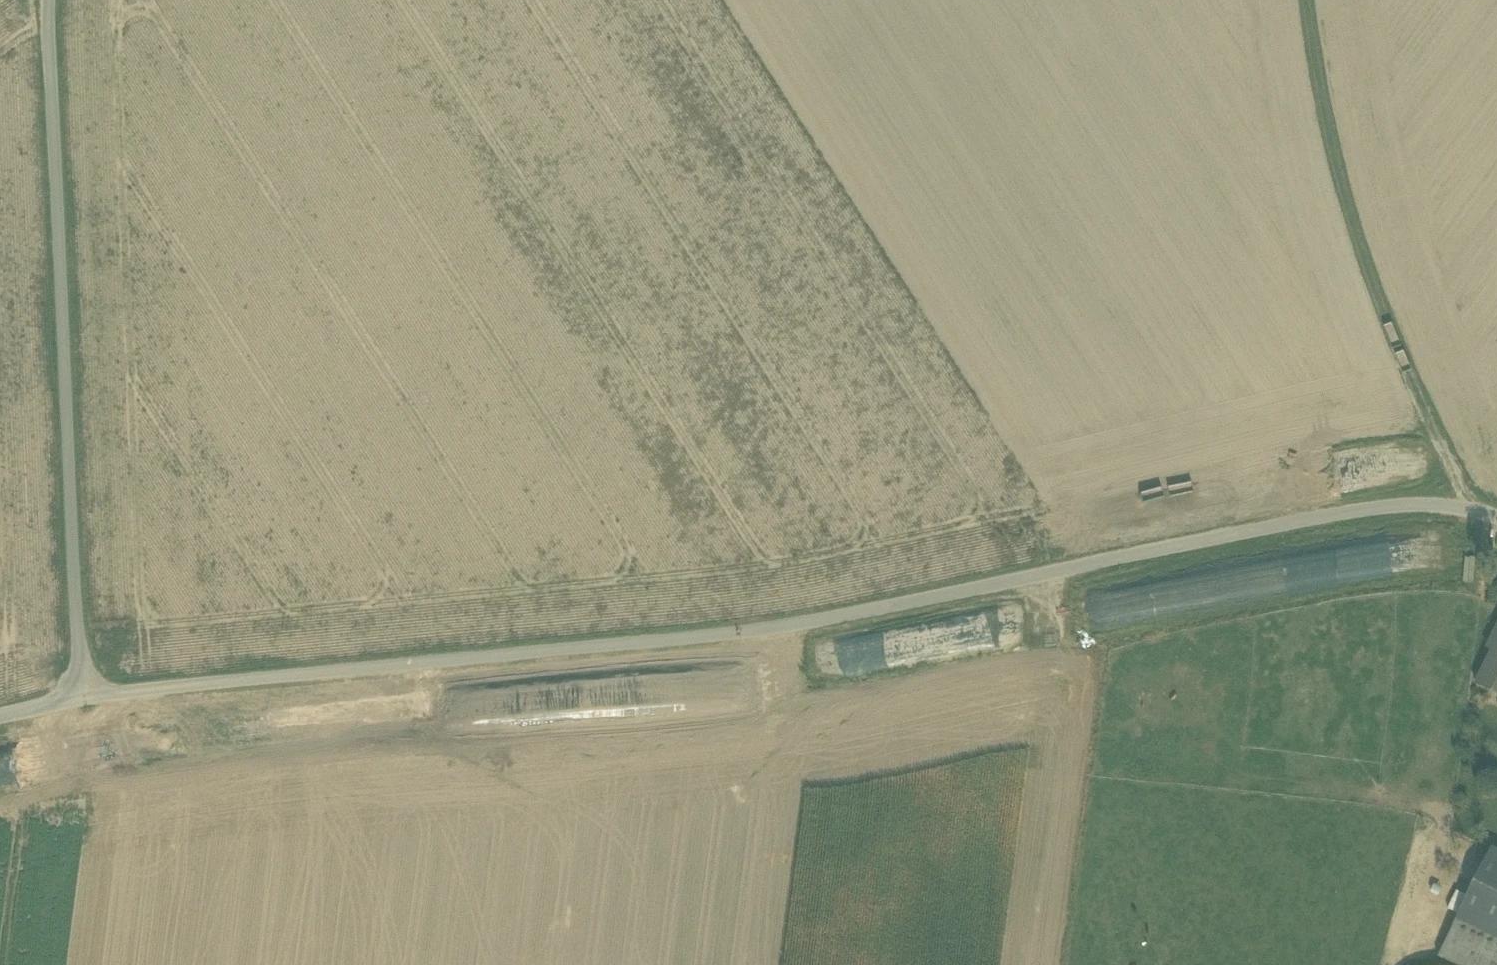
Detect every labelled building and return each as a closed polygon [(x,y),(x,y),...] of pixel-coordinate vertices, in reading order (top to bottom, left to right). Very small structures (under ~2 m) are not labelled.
[(1488,651),(1494,654),(1477,689),(1496,699),(1496,633),(1488,651)] [(1456,923),(1496,943),(1496,854),(1492,852),(1456,923)] [(1456,923),(1438,960),(1450,964),(1496,964),(1496,943),(1456,923)]
